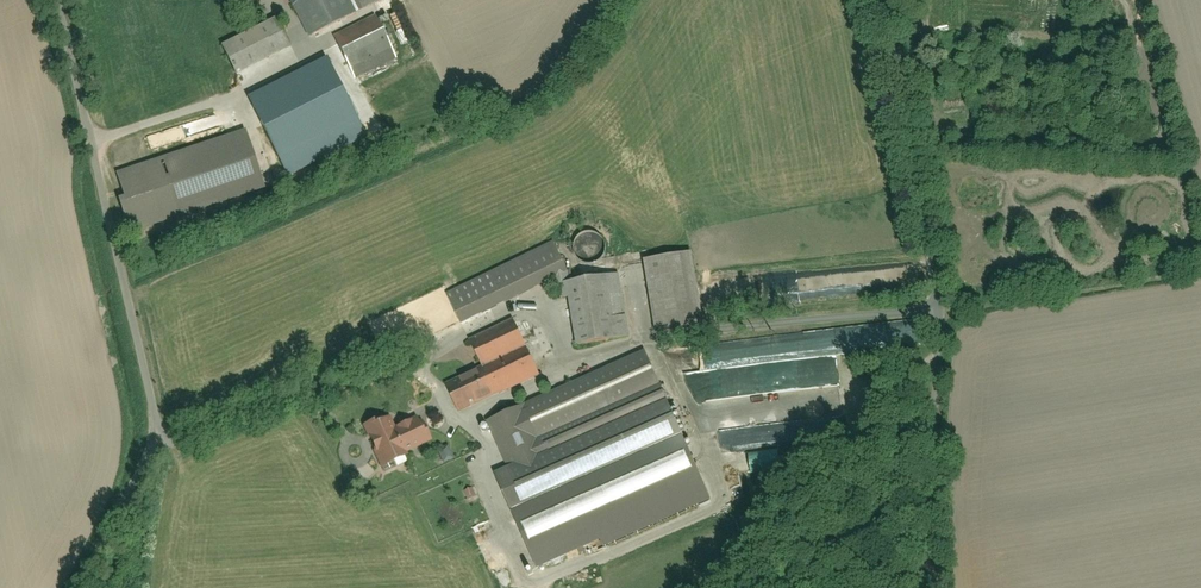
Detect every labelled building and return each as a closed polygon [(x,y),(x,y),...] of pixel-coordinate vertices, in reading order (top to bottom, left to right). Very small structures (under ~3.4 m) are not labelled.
[(312,38),(388,0),(281,0),(285,9),(295,4),(312,38)] [(336,39),(351,68),(311,89),(319,105),(399,64),(376,18),(336,39)] [(224,44),(237,74),(292,51),(278,20),(224,44)] [(259,94),(268,113),(311,92),(302,72),(259,94)] [(248,134),(119,177),(137,233),(267,191),(248,134)] [(574,244),(574,256),(579,264),(590,269),(601,267),(609,260),(612,249),(609,240),(600,232),(590,230),(580,235),(574,244)] [(554,243),(448,297),(462,325),(568,271),(554,243)] [(646,261),(656,332),(702,326),(692,255),(646,261)] [(567,282),(578,345),(627,336),(615,274),(567,282)] [(519,320),(471,343),(481,364),(442,382),(457,415),(544,374),(519,320)] [(489,422),(527,507),(683,437),(644,353),(489,422)] [(423,413),(398,423),(394,413),(363,425),(382,473),(414,461),(410,452),(435,442),(423,413)]
